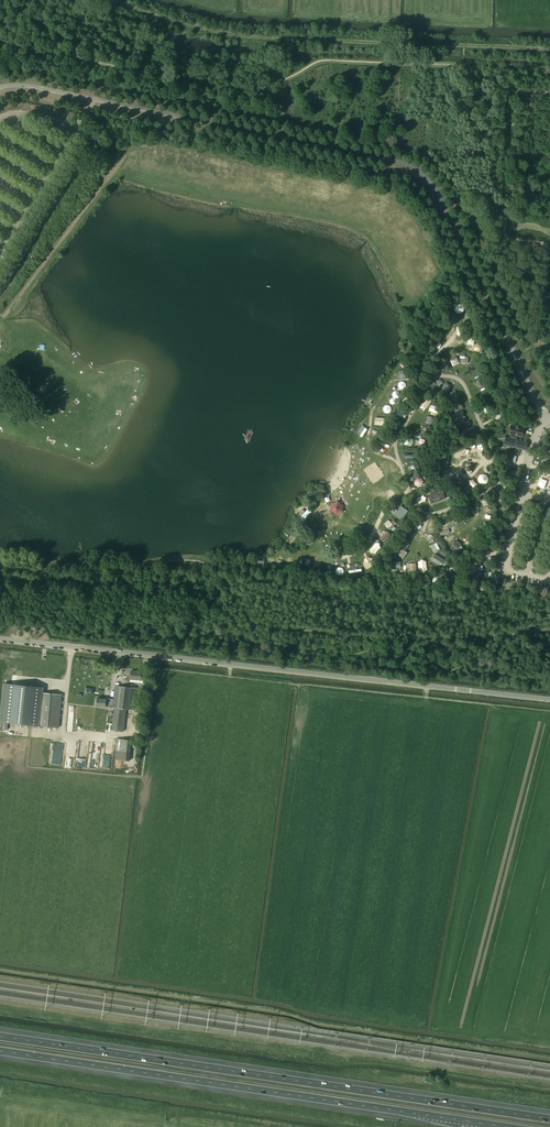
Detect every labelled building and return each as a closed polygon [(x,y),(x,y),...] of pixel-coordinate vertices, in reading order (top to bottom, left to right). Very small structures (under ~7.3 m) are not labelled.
[(455,311),(462,314),(464,308),(457,306),(455,311)] [(468,365),(471,370),(477,367),(474,362),(468,365)] [(397,372),(400,379),(406,376),(403,370),(397,372)] [(437,380),(434,386),(446,393),(450,387),(437,380)] [(454,393),(447,397),(450,402),(457,398),(454,393)] [(425,399),(420,406),(425,410),(430,402),(425,399)] [(457,404),(453,406),(457,413),(464,409),(463,407),(459,408),(457,404)] [(458,428),(469,424),(466,417),(455,421),(458,428)] [(506,436),(504,445),(525,451),(527,441),(516,438),(516,436),(521,437),(523,428),(511,425),(509,434),(510,434),(510,437),(506,436)] [(424,427),(423,433),(431,435),(432,428),(424,427)] [(479,474),(478,483),(487,484),(487,475),(479,474)] [(413,485),(421,486),(422,477),(414,477),(413,485)] [(540,478),(538,487),(545,488),(547,480),(540,478)] [(428,495),(431,503),(445,499),(442,491),(428,495)] [(394,514),(401,520),(408,510),(400,505),(394,514)] [(308,509),(299,518),(303,521),(311,512),(308,509)] [(440,528),(445,534),(452,530),(447,523),(440,528)] [(383,532),(379,541),(385,544),(389,535),(383,532)] [(430,545),(433,552),(440,548),(436,542),(430,545)] [(454,542),(450,547),(456,553),(460,548),(454,542)] [(435,554),(433,560),(444,566),(447,560),(435,554)] [(464,564),(472,567),(474,561),(467,558),(464,564)] [(349,564),(350,572),(360,571),(359,563),(349,564)] [(143,681),(144,672),(131,670),(130,679),(143,681)] [(43,692),(44,687),(3,683),(0,714),(0,722),(59,728),(62,694),(43,692)] [(124,731),(126,709),(134,710),(136,688),(115,685),(113,704),(112,707),(112,708),(114,708),(111,730),(124,731)] [(97,698),(96,706),(105,707),(112,707),(113,704),(105,703),(106,699),(97,698)] [(115,759),(130,761),(131,740),(117,738),(115,759)] [(77,766),(86,767),(88,742),(79,741),(77,766)] [(61,764),(63,743),(53,743),(51,764),(61,764)] [(90,767),(97,768),(99,748),(92,747),(90,767)]
